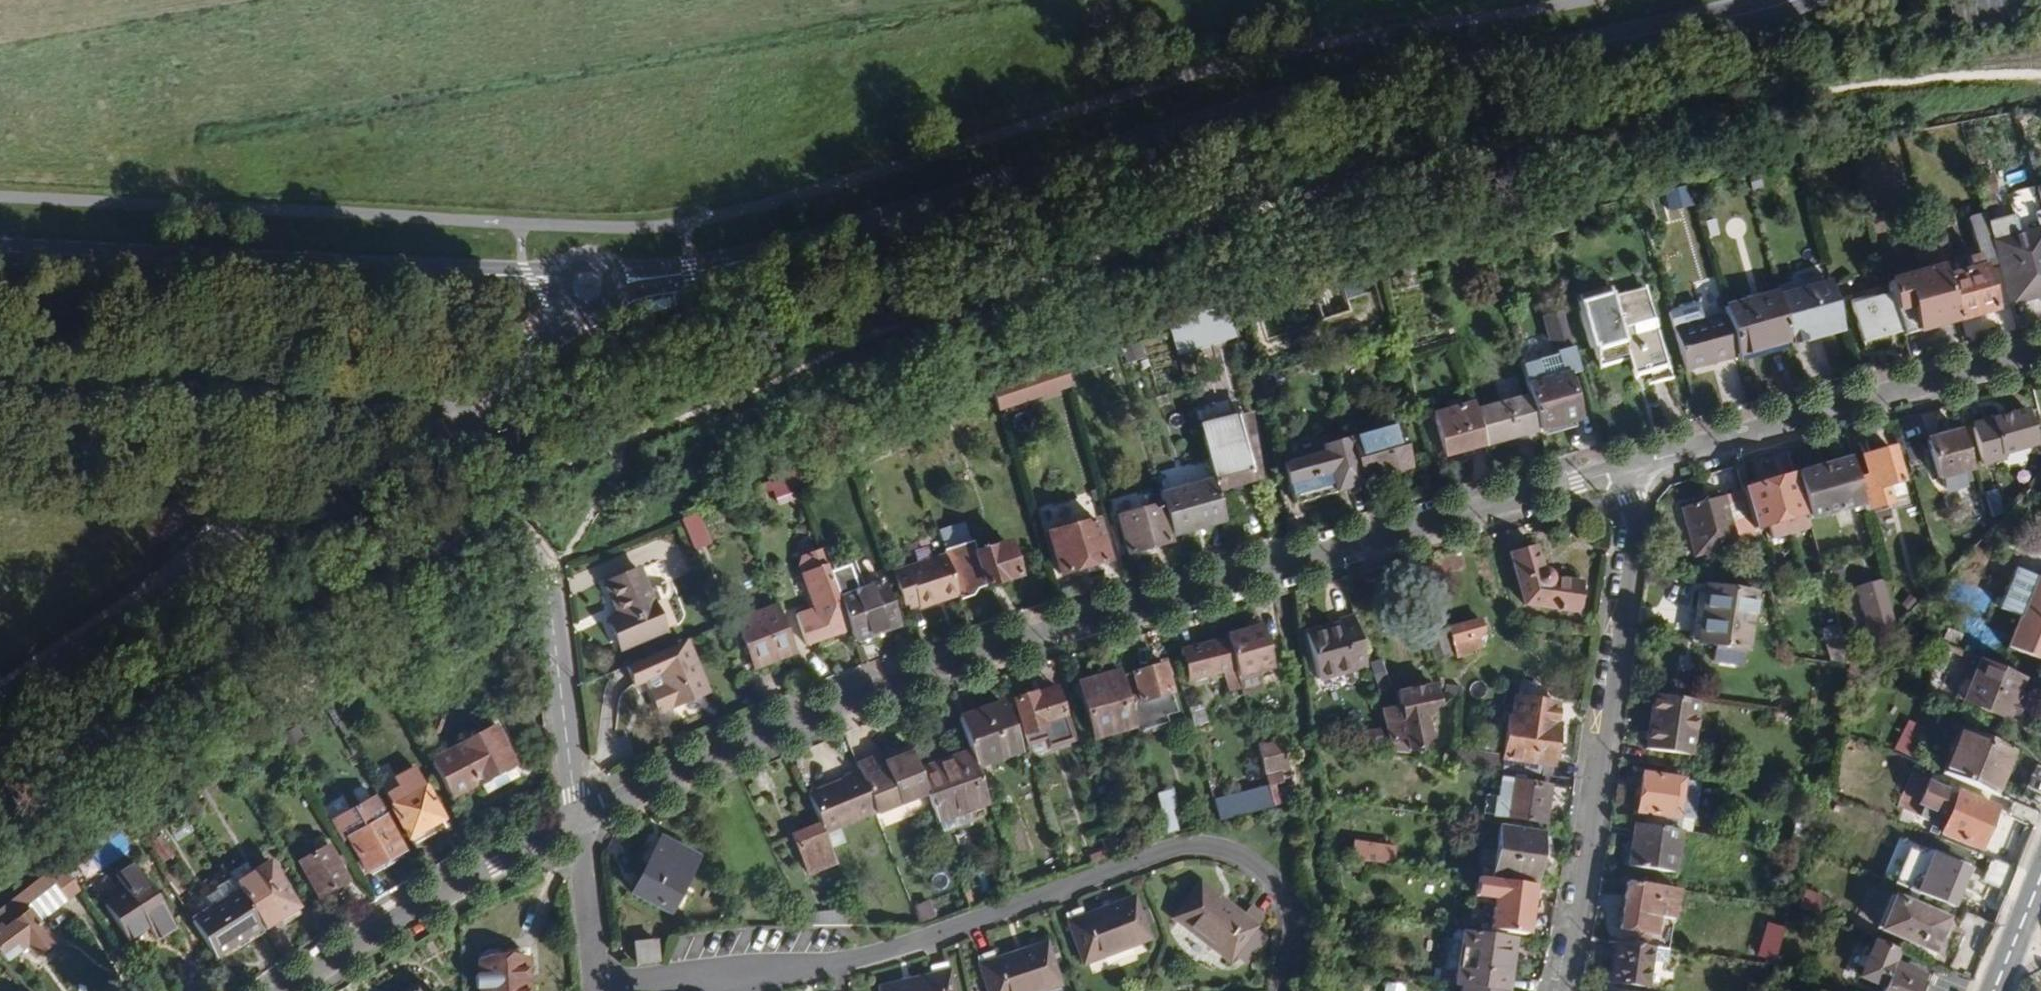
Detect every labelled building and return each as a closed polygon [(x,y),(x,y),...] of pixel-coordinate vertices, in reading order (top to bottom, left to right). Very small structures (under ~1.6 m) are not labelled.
[(2019,0),(1958,0),(1943,3),(1948,34),(2022,21),(2019,0)] [(2040,212),(2033,215),(2037,231),(2040,230),(2040,215),(2040,212)] [(1986,223),(1984,215),(1967,219),(1975,248),(1992,243),(1986,223)] [(2013,237),(2008,218),(1986,223),(1992,243),(2013,237)] [(1949,255),(1940,228),(1929,231),(1937,258),(1949,255)] [(2037,231),(2013,237),(1992,243),(1999,269),(2010,307),(2040,298),(2040,230),(2037,231)] [(1943,278),(1929,231),(1909,236),(1920,275),(1886,285),(1890,296),(1900,330),(1902,338),(1956,323),(1943,278)] [(1993,313),(1982,273),(1999,269),(1992,243),(1975,248),(1977,258),(1965,261),(1967,271),(1943,278),(1956,323),(1993,313)] [(1714,281),(1706,252),(1693,255),(1701,285),(1714,281)] [(1841,326),(1828,283),(1777,298),(1790,345),(1791,348),(1810,343),(1808,335),(1841,326)] [(1777,298),(1775,293),(1722,308),(1725,317),(1736,355),(1737,360),(1790,345),(1777,298)] [(1900,330),(1890,296),(1850,308),(1860,341),(1886,334),(1900,330)] [(1661,353),(1648,306),(1627,312),(1626,308),(1616,310),(1612,300),(1579,309),(1597,368),(1626,359),(1622,346),(1634,342),(1638,353),(1643,353),(1644,357),(1661,353)] [(1178,357),(1234,340),(1227,315),(1170,331),(1178,357)] [(1572,353),(1562,317),(1545,321),(1554,357),(1572,353)] [(1730,361),(1717,317),(1671,330),(1684,374),(1730,361)] [(1736,355),(1725,317),(1719,319),(1729,358),(1736,355)] [(1970,332),(1997,328),(1995,317),(1968,321),(1970,332)] [(1810,343),(1843,333),(1841,326),(1808,335),(1810,343)] [(1889,343),(1886,334),(1860,341),(1862,350),(1889,343)] [(1666,369),(1661,353),(1644,357),(1643,353),(1638,353),(1634,342),(1622,346),(1626,359),(1632,379),(1666,369)] [(1578,375),(1572,353),(1554,357),(1556,364),(1546,366),(1550,382),(1567,378),(1578,375)] [(988,381),(997,411),(1071,389),(1063,360),(988,381)] [(1578,423),(1567,378),(1550,382),(1546,366),(1520,372),(1527,398),(1537,433),(1578,423)] [(1537,433),(1527,398),(1474,411),(1484,448),(1537,434),(1537,433)] [(1484,448),(1472,405),(1430,415),(1441,458),(1484,448)] [(2031,435),(2025,412),(2013,415),(2014,421),(1991,428),(1990,421),(1970,427),(1981,467),(2003,461),(2002,456),(2035,447),(2038,456),(2040,455),(2040,432),(2031,435)] [(1258,482),(1248,414),(1235,417),(1249,472),(1224,479),(1226,491),(1232,490),(1258,482)] [(2014,421),(2013,415),(1990,421),(1991,428),(2014,421)] [(1240,519),(1232,490),(1226,491),(1224,479),(1249,472),(1235,417),(1197,426),(1211,479),(1224,524),(1240,519)] [(1408,470),(1396,428),(1347,442),(1359,484),(1408,470)] [(1970,470),(1959,432),(1926,442),(1936,479),(1970,470)] [(1360,487),(1347,442),(1322,449),(1324,454),(1283,464),(1293,506),(1360,487)] [(1889,507),(1884,487),(1898,483),(1890,451),(1859,459),(1865,480),(1854,483),(1861,506),(1863,514),(1889,507)] [(1854,483),(1847,460),(1794,476),(1806,517),(1807,523),(1861,506),(1854,483)] [(800,499),(790,471),(773,479),(782,504),(800,499)] [(1806,517),(1794,476),(1740,492),(1740,494),(1752,532),(1806,517)] [(1224,524),(1211,479),(1158,494),(1161,505),(1170,539),(1224,524)] [(2003,514),(1997,490),(1983,494),(1990,518),(2003,514)] [(1752,532),(1740,494),(1725,498),(1738,548),(1755,543),(1752,532)] [(1738,548),(1725,498),(1680,509),(1693,561),(1738,548)] [(1170,539),(1161,505),(1115,517),(1125,557),(1170,544),(1170,539)] [(710,545),(697,513),(680,521),(693,552),(710,545)] [(1108,569),(1095,520),(1045,534),(1060,583),(1108,569)] [(965,543),(960,527),(940,532),(944,549),(965,543)] [(634,566),(663,558),(658,540),(629,547),(634,566)] [(1016,577),(1005,543),(971,553),(967,542),(965,543),(942,550),(944,555),(957,596),(959,600),(970,596),(974,589),(1016,577)] [(835,595),(818,549),(799,555),(797,566),(814,609),(795,615),(806,647),(849,631),(835,595)] [(1576,615),(1580,585),(1549,581),(1547,576),(1540,571),(1535,550),(1506,555),(1521,608),(1576,615)] [(610,573),(639,567),(636,553),(607,559),(610,573)] [(957,596),(944,555),(890,574),(903,610),(916,606),(917,610),(957,596)] [(663,631),(636,569),(602,582),(617,616),(606,620),(619,650),(663,631)] [(2013,571),(1997,611),(2018,619),(2005,650),(2040,665),(2040,583),(2013,571)] [(894,627),(879,580),(835,595),(849,631),(852,643),(894,627)] [(1890,628),(1878,582),(1854,589),(1870,647),(1890,628)] [(1747,653),(1755,597),(1704,588),(1695,645),(1714,648),(1744,653),(1747,653)] [(793,654),(775,607),(735,623),(752,669),(793,654)] [(1365,668),(1351,616),(1336,621),(1337,626),(1304,635),(1318,681),(1365,668)] [(1484,638),(1479,621),(1448,629),(1457,659),(1479,652),(1476,640),(1484,638)] [(1270,669),(1259,625),(1223,635),(1224,640),(1233,671),(1240,697),(1260,690),(1255,674),(1270,669)] [(1850,667),(1838,626),(1820,632),(1829,664),(1850,667)] [(1448,658),(1441,631),(1423,636),(1431,663),(1448,658)] [(1233,671),(1224,640),(1181,652),(1187,681),(1233,671)] [(704,694),(682,642),(625,666),(633,685),(644,681),(657,713),(704,694)] [(1742,662),(1744,653),(1714,648),(1712,657),(1742,662)] [(1962,681),(1971,659),(1946,648),(1936,671),(1962,681)] [(1740,670),(1742,662),(1712,657),(1711,666),(1740,670)] [(2015,703),(2025,681),(1978,661),(1961,705),(2006,724),(2010,716),(2017,719),(2022,706),(2015,703)] [(1175,714),(1162,667),(1120,679),(1134,728),(1136,733),(1166,725),(1164,717),(1175,714)] [(1134,728),(1118,671),(1076,683),(1091,741),(1134,728)] [(1435,706),(1430,687),(1395,696),(1397,709),(1378,713),(1387,745),(1404,740),(1406,751),(1416,753),(1427,740),(1423,721),(1435,706)] [(1071,742),(1054,690),(1036,695),(1034,692),(1013,700),(1028,746),(1044,742),(1047,751),(1071,742)] [(1688,758),(1697,703),(1653,697),(1645,752),(1688,758)] [(1552,715),(1553,704),(1511,699),(1510,709),(1552,715)] [(1016,754),(1000,703),(957,718),(968,751),(974,767),(1016,754)] [(1547,778),(1554,725),(1551,725),(1552,715),(1510,709),(1510,719),(1505,720),(1501,758),(1454,752),(1453,765),(1500,771),(1547,778)] [(1906,722),(1895,748),(1910,755),(1921,728),(1906,722)] [(517,775),(511,764),(514,763),(493,726),(429,760),(449,798),(481,781),(487,791),(517,775)] [(1995,797),(2013,752),(1961,730),(1942,776),(1995,797)] [(1285,767),(1279,746),(1256,752),(1272,807),(1279,805),(1274,789),(1282,787),(1277,769),(1285,767)] [(974,767),(968,751),(916,770),(927,800),(941,837),(964,828),(960,814),(987,804),(974,767)] [(916,770),(910,754),(883,765),(879,757),(854,766),(857,772),(874,816),(877,821),(927,800),(916,770)] [(441,819),(413,767),(392,778),(397,787),(404,800),(391,807),(407,837),(428,826),(441,819)] [(1547,790),(1549,778),(1547,778),(1500,771),(1499,781),(1547,790)] [(874,816),(857,772),(840,778),(840,781),(807,794),(819,823),(824,836),(874,816)] [(1692,834),(1699,785),(1642,776),(1637,814),(1649,816),(1647,827),(1679,832),(1692,834)] [(1251,812),(1246,793),(1242,794),(1238,781),(1221,784),(1225,798),(1220,799),(1214,778),(1206,780),(1218,820),(1251,812)] [(1541,824),(1547,790),(1499,781),(1496,799),(1483,797),(1480,815),(1541,824)] [(1995,808),(1958,794),(1955,799),(1953,805),(1944,802),(1946,795),(1948,790),(1926,782),(1918,800),(1922,805),(1919,814),(1943,823),(1940,830),(1979,846),(1995,808)] [(404,800),(397,787),(384,793),(391,807),(404,800)] [(1175,810),(1171,790),(1154,795),(1165,834),(1177,831),(1172,811),(1175,810)] [(404,857),(372,795),(337,814),(366,870),(370,869),(373,875),(404,857)] [(1953,805),(1955,799),(1946,795),(1944,802),(1953,805)] [(366,870),(337,814),(326,820),(339,843),(347,839),(364,872),(366,870)] [(1806,851),(1814,822),(1805,821),(1803,828),(1795,826),(1790,848),(1806,851)] [(824,836),(819,823),(791,834),(807,874),(836,863),(824,836)] [(411,845),(432,834),(428,826),(407,837),(411,845)] [(1672,875),(1679,832),(1647,827),(1639,826),(1636,850),(1630,849),(1627,868),(1672,875)] [(1532,887),(1540,835),(1496,829),(1493,850),(1488,881),(1532,887)] [(174,856),(160,835),(149,842),(162,864),(174,856)] [(666,912),(695,859),(659,839),(630,892),(666,912)] [(1393,868),(1395,846),(1345,840),(1343,861),(1393,868)] [(950,863),(943,842),(934,845),(942,866),(950,863)] [(346,882),(326,845),(296,861),(317,898),(346,882)] [(1088,862),(1115,853),(1113,846),(1087,856),(1088,862)] [(1953,911),(1972,864),(1925,846),(1908,892),(1953,911)] [(1488,881),(1493,850),(1478,848),(1474,880),(1476,880),(1488,881)] [(78,892),(99,876),(83,855),(63,871),(78,892)] [(297,908),(269,861),(233,884),(238,891),(261,928),(262,931),(297,908)] [(26,906),(53,886),(66,901),(78,892),(63,871),(58,863),(0,908),(0,954),(6,962),(25,946),(34,958),(53,941),(26,906)] [(175,930),(132,863),(113,874),(123,891),(102,905),(126,944),(149,928),(157,941),(175,930)] [(238,891),(233,884),(231,880),(216,890),(223,900),(238,891)] [(1523,937),(1528,904),(1532,904),(1534,888),(1532,887),(1488,881),(1476,880),(1473,901),(1490,903),(1487,932),(1523,937)] [(1260,920),(1246,909),(1240,916),(1198,884),(1172,919),(1227,962),(1260,920)] [(1673,920),(1676,891),(1625,884),(1619,931),(1653,936),(1656,917),(1673,920)] [(39,922),(66,901),(53,886),(26,906),(39,922)] [(261,928),(238,891),(223,900),(190,921),(214,959),(261,928)] [(1817,917),(1824,901),(1804,893),(1798,909),(1817,917)] [(1082,964),(1147,941),(1132,899),(1084,918),(1080,908),(1063,914),(1082,964)] [(1934,953),(1948,920),(1894,899),(1881,932),(1934,953)] [(918,923),(933,918),(927,901),(912,906),(918,923)] [(863,926),(855,908),(800,914),(802,921),(804,925),(863,926)] [(1772,968),(1783,929),(1766,924),(1757,957),(1765,961),(1764,967),(1772,968)] [(1796,959),(1805,937),(1789,931),(1780,952),(1796,959)] [(1512,941),(1461,933),(1453,988),(1460,988),(1479,990),(1506,990),(1512,941)] [(660,964),(655,939),(630,942),(632,966),(660,964)] [(1891,971),(1893,965),(1899,952),(1872,942),(1858,979),(1883,988),(1882,990),(1919,990),(1922,983),(1891,971)] [(1058,985),(1044,944),(994,960),(992,952),(976,958),(987,990),(1041,990),(1055,986),(1058,985)] [(1666,965),(1667,952),(1615,944),(1609,985),(1645,990),(1649,963),(1666,965)] [(526,958),(505,960),(504,951),(497,948),(487,949),(481,953),(482,973),(476,974),(476,987),(483,986),(483,990),(528,990),(526,958)] [(946,964),(929,968),(930,977),(880,988),(881,990),(952,990),(946,964)] [(1924,977),(1893,965),(1891,971),(1922,983),(1924,977)] [(158,977),(144,988),(146,990),(168,990),(158,977)] [(420,980),(404,990),(427,990),(420,980)] [(1405,985),(1383,983),(1382,990),(1404,990),(1405,985)]
